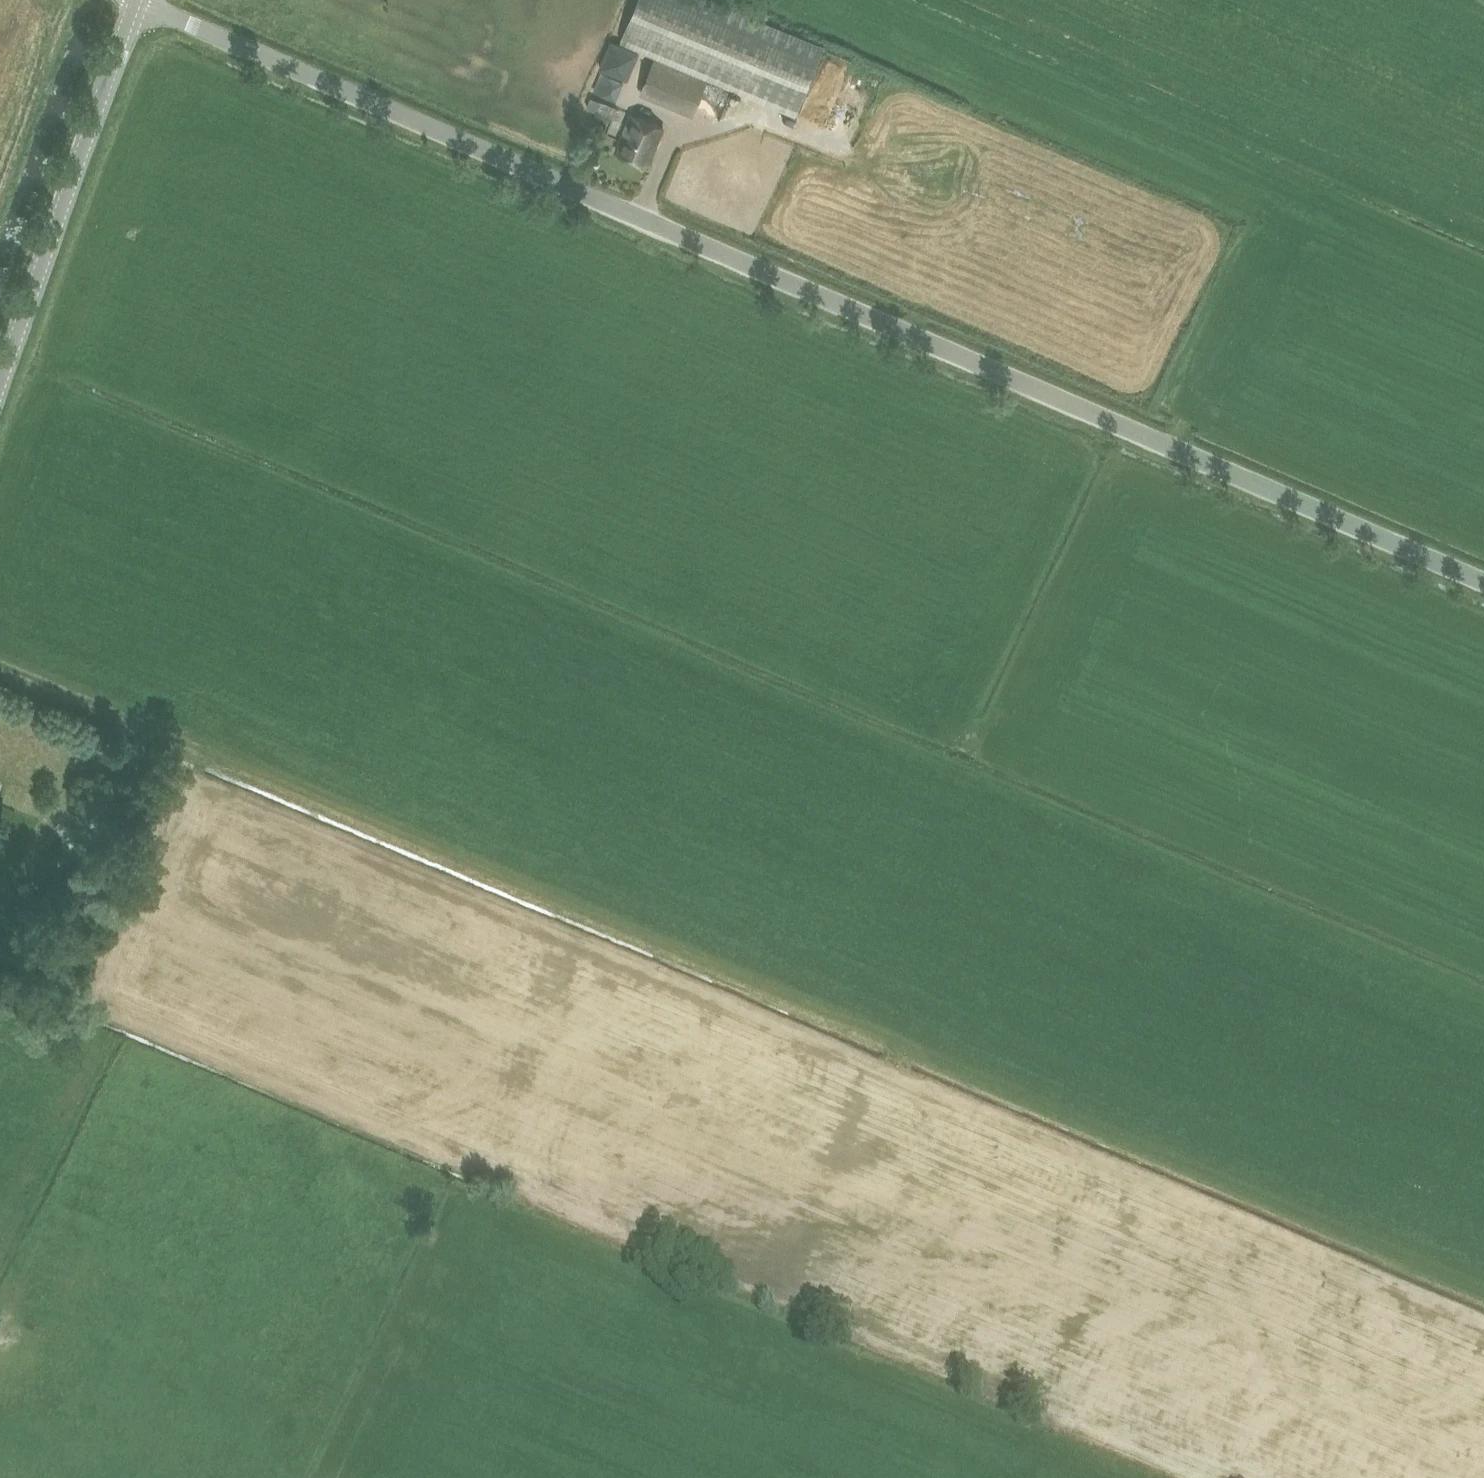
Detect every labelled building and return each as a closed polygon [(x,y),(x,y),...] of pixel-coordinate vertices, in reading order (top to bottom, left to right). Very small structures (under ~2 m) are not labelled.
[(837,48),(728,0),(650,0),(631,39),(804,116),(837,48)] [(601,66),(627,78),(639,52),(612,40),(601,66)] [(706,82),(655,59),(641,91),(693,113),(706,82)] [(601,87),(597,101),(622,109),(627,95),(601,87)] [(664,125),(633,112),(616,151),(647,164),(664,125)]
